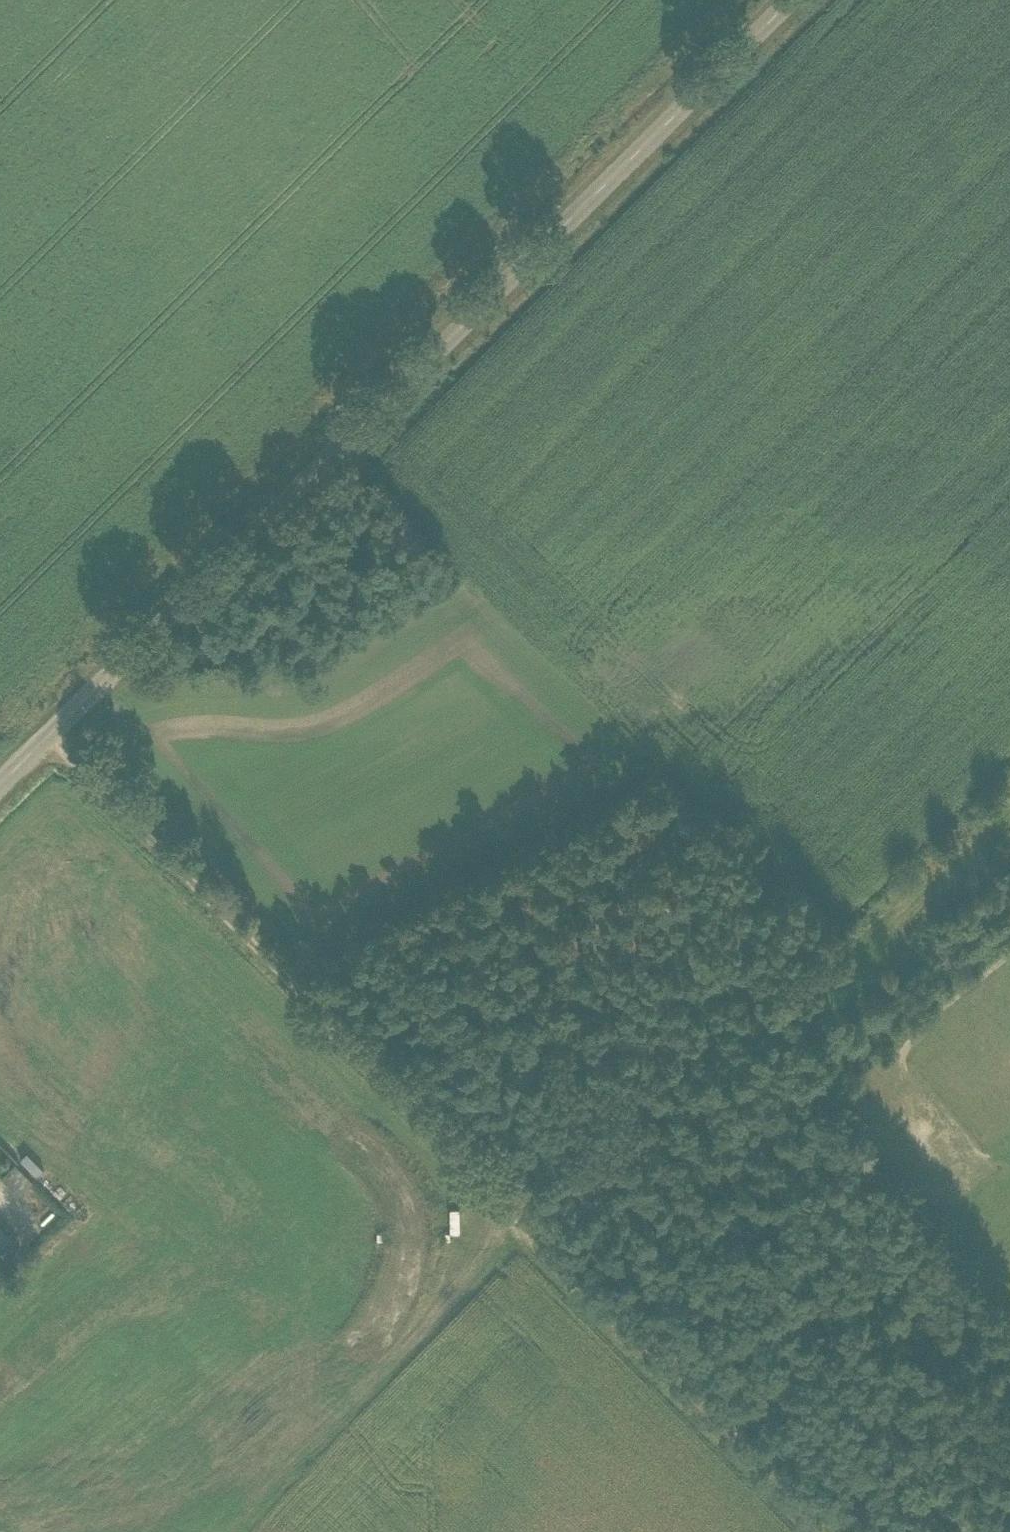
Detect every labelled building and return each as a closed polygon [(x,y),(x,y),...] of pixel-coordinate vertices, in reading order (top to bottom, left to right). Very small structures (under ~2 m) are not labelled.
[(22,1193),(35,1180),(16,1162),(4,1175),(22,1193)] [(7,1261),(23,1244),(14,1235),(0,1249),(0,1254),(7,1261)]
